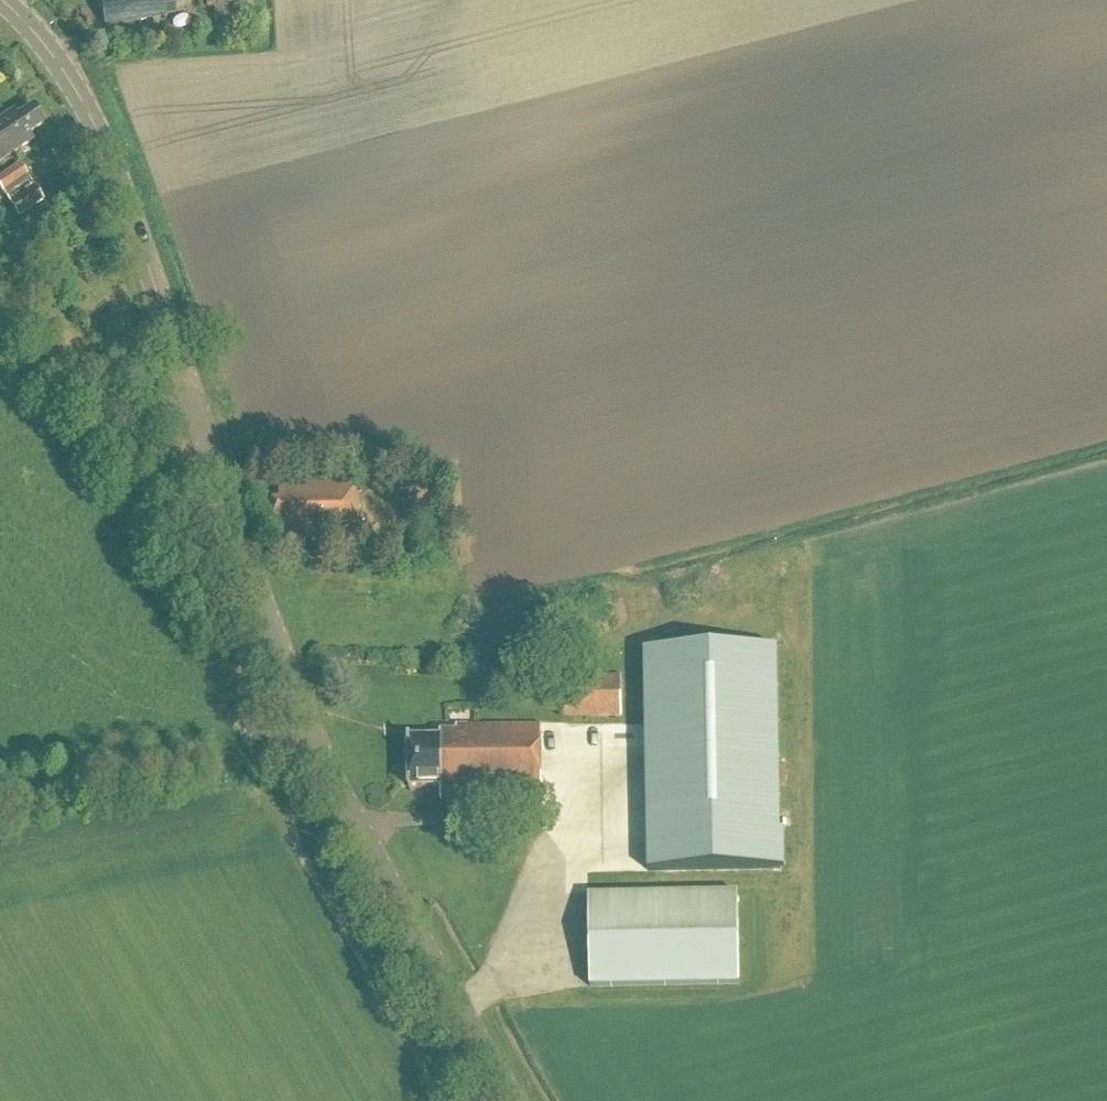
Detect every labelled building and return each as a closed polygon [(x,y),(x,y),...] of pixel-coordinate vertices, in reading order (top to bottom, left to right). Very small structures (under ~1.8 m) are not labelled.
[(95,0),(97,11),(100,11),(104,30),(163,19),(161,9),(177,5),(176,0),(97,0),(95,0)] [(0,124),(0,164),(32,143),(28,137),(45,127),(33,109),(14,122),(10,117),(0,124)] [(18,166),(0,177),(0,193),(17,220),(42,204),(18,166)] [(278,502),(269,502),(270,524),(274,524),(274,541),(358,539),(357,485),(278,487),(278,502)] [(644,644),(644,873),(768,873),(768,644),(644,644)] [(622,678),(566,679),(567,720),(623,719),(622,678)] [(440,738),(408,738),(409,788),(440,788),(440,802),(541,801),(541,727),(455,727),(455,732),(440,732),(440,738)] [(737,895),(587,897),(588,988),(738,985),(737,895)]
